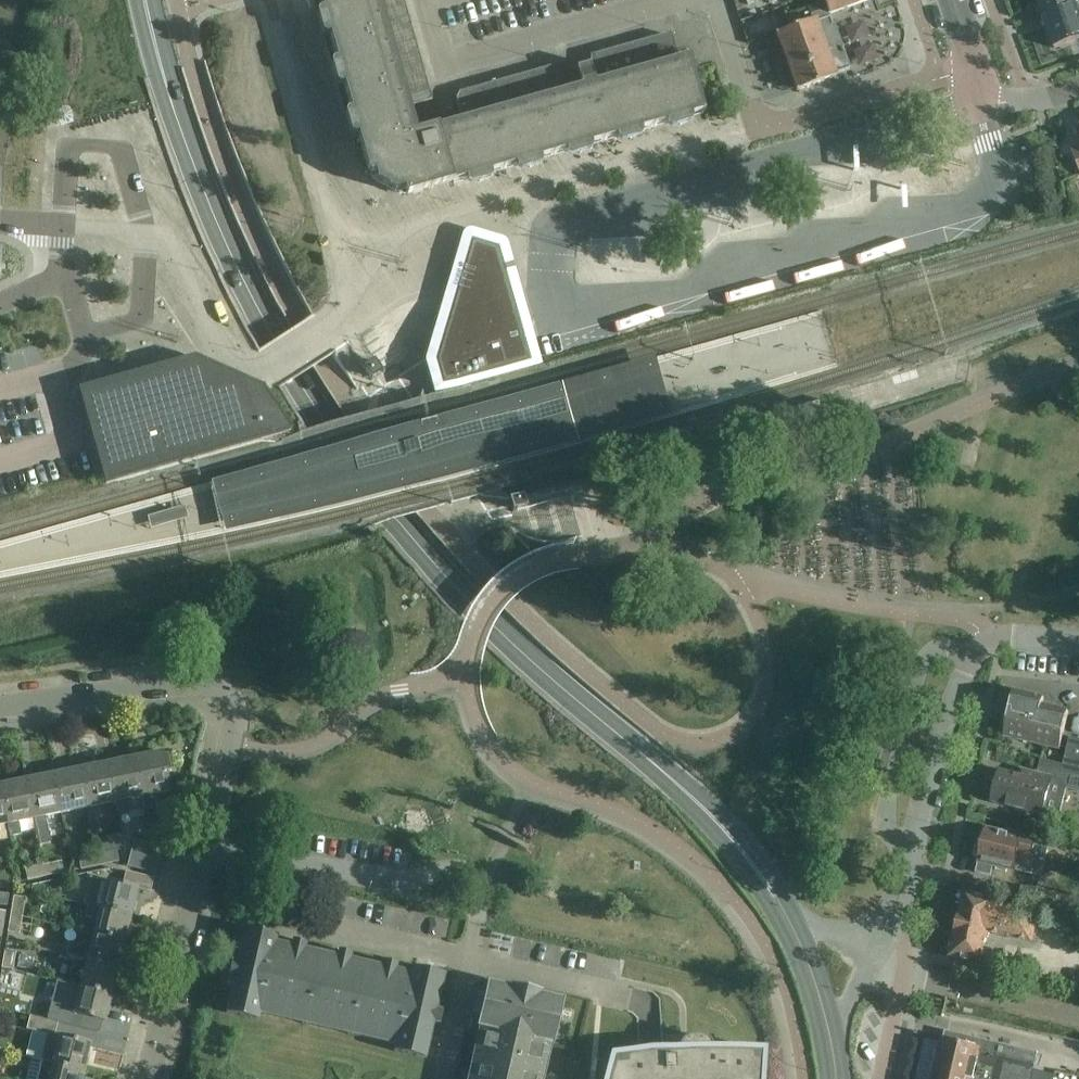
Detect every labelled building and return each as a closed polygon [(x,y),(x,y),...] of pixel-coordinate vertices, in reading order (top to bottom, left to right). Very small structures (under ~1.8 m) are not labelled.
[(373,0),(312,0),(354,152),(361,150),(368,175),(374,173),(404,190),(406,196),(704,112),(690,62),(688,62),(687,57),(678,60),(672,38),(666,35),(590,56),(589,65),(576,69),(570,62),(459,93),(455,99),(463,125),(439,133),(438,127),(411,134),(403,108),(400,96),(397,84),(393,72),(390,60),(386,48),(383,36),(380,24),(376,12),(373,0)] [(405,4),(403,0),(373,0),(376,12),(405,4)] [(829,17),(829,15),(870,0),(822,0),(823,3),(806,9),(810,19),(812,18),(813,21),(828,14),(829,17)] [(1043,17),(1078,5),(1078,0),(1037,0),(1043,17)] [(380,24),(408,16),(405,4),(376,12),(380,24)] [(1043,17),(1054,49),(1078,40),(1078,5),(1043,17)] [(848,70),(829,17),(816,22),(815,21),(811,22),(806,9),(785,17),(790,30),(775,35),(796,92),(836,77),(835,75),(848,70)] [(383,36),(411,28),(408,16),(380,24),(383,36)] [(386,48),(415,40),(411,28),(383,36),(386,48)] [(855,59),(873,53),(868,38),(850,44),(855,59)] [(390,60),(418,52),(415,40),(386,48),(390,60)] [(393,72),(422,64),(418,52),(390,60),(393,72)] [(877,60),(859,62),(861,81),(880,79),(877,60)] [(397,84),(425,76),(422,64),(393,72),(397,84)] [(400,96),(428,88),(425,76),(397,84),(400,96)] [(428,88),(400,96),(403,108),(432,100),(428,88)] [(1071,149),(1078,169),(1078,146),(1071,149)] [(424,362),(424,364),(432,394),(433,394),(433,395),(434,395),(533,367),(541,364),(514,268),(507,243),(506,241),(505,240),(504,239),(503,238),(502,237),(500,237),(470,228),(469,228),(467,228),(466,229),(465,229),(464,230),(463,231),(462,233),(461,234),(444,290),(441,302),(426,353),(425,357),(424,359),(424,362)] [(290,431),(263,388),(189,359),(78,390),(104,484),(290,431)] [(1007,719),(1002,717),(999,733),(1004,734),(1003,737),(1059,751),(1068,713),(1041,706),(1043,699),(1014,692),(1007,719)] [(1061,812),(1067,790),(1060,780),(1062,772),(1078,776),(1078,740),(1070,738),(1063,765),(1041,759),(1037,773),(1023,770),(1021,777),(999,772),(996,786),(991,789),(989,796),(992,800),(991,803),(1053,819),(1061,812)] [(133,759),(141,796),(144,810),(156,807),(153,794),(168,791),(164,771),(171,770),(167,754),(161,755),(161,753),(133,759)] [(106,764),(114,802),(117,814),(127,811),(125,800),(141,796),(133,759),(106,764)] [(79,770),(87,807),(114,802),(106,764),(79,770)] [(53,775),(60,813),(87,807),(79,770),(53,775)] [(26,781),(34,818),(39,845),(50,843),(45,816),(60,813),(53,775),(26,781)] [(7,824),(9,837),(20,835),(17,822),(34,818),(26,781),(0,786),(0,791),(7,824)] [(974,857),(978,861),(976,873),(991,877),(993,866),(1041,877),(1048,845),(1035,842),(1037,837),(1008,830),(1007,835),(986,830),(982,844),(977,846),(974,857)] [(134,840),(131,853),(158,860),(161,846),(134,840)] [(98,854),(100,866),(118,862),(116,850),(98,854)] [(154,873),(158,860),(131,853),(128,866),(154,873)] [(100,866),(98,854),(78,858),(80,870),(100,866)] [(61,861),(43,865),(45,877),(63,873),(61,861)] [(27,881),(45,877),(43,865),(25,869),(27,881)] [(106,881),(99,909),(130,916),(137,889),(149,892),(153,878),(126,871),(123,885),(106,881)] [(1047,908),(1051,893),(1022,886),(1018,901),(1047,908)] [(7,907),(9,895),(0,893),(0,905),(7,907)] [(1032,944),(1038,916),(995,906),(997,901),(964,893),(949,958),(981,965),(988,934),(1032,944)] [(13,897),(10,914),(22,916),(25,898),(13,897)] [(93,934),(124,942),(130,916),(99,909),(87,906),(84,917),(97,920),(93,934)] [(19,935),(22,916),(10,914),(7,933),(19,935)] [(436,1010),(445,974),(413,967),(412,974),(396,970),(397,964),(384,961),(383,967),(350,960),(351,954),(339,951),(337,957),(304,949),(305,943),(293,940),(291,946),(275,943),(277,936),(245,929),(237,965),(231,963),(228,976),(234,977),(226,1013),(258,1021),(259,1014),(395,1045),(394,1052),(425,1059),(433,1023),(440,1024),(442,1012),(436,1010)] [(87,961),(117,969),(124,942),(93,934),(90,948),(69,943),(66,956),(87,961)] [(13,970),(16,952),(5,950),(1,968),(13,970)] [(80,987),(111,995),(117,969),(87,961),(80,987)] [(550,1044),(551,1044),(560,1003),(539,998),(539,996),(511,990),(510,991),(489,986),(486,999),(476,997),(472,1013),(482,1016),(479,1028),(480,1029),(469,1078),(542,1078),(550,1044)] [(111,995),(80,987),(74,1014),(104,1021),(111,995)] [(40,1061),(52,1064),(83,1072),(90,1045),(55,1036),(58,1023),(29,1016),(26,1029),(47,1035),(40,1061)] [(1011,1047),(945,1032),(942,1041),(941,1041),(940,1043),(924,1039),(915,1078),(1031,1078),(1037,1054),(1011,1047)] [(613,1057),(616,1078),(761,1078),(762,1052),(749,1051),(710,1050),(710,1048),(709,1045),(708,1043),(707,1041),(704,1039),(702,1038),(700,1038),(697,1038),(695,1038),(692,1038),(687,1039),(685,1040),(683,1042),(681,1044),(680,1046),(680,1049),(680,1051),(662,1052),(652,1053),(647,1053),(630,1055),(613,1057)] [(83,1072),(52,1064),(49,1078),(82,1078),(83,1072)]
